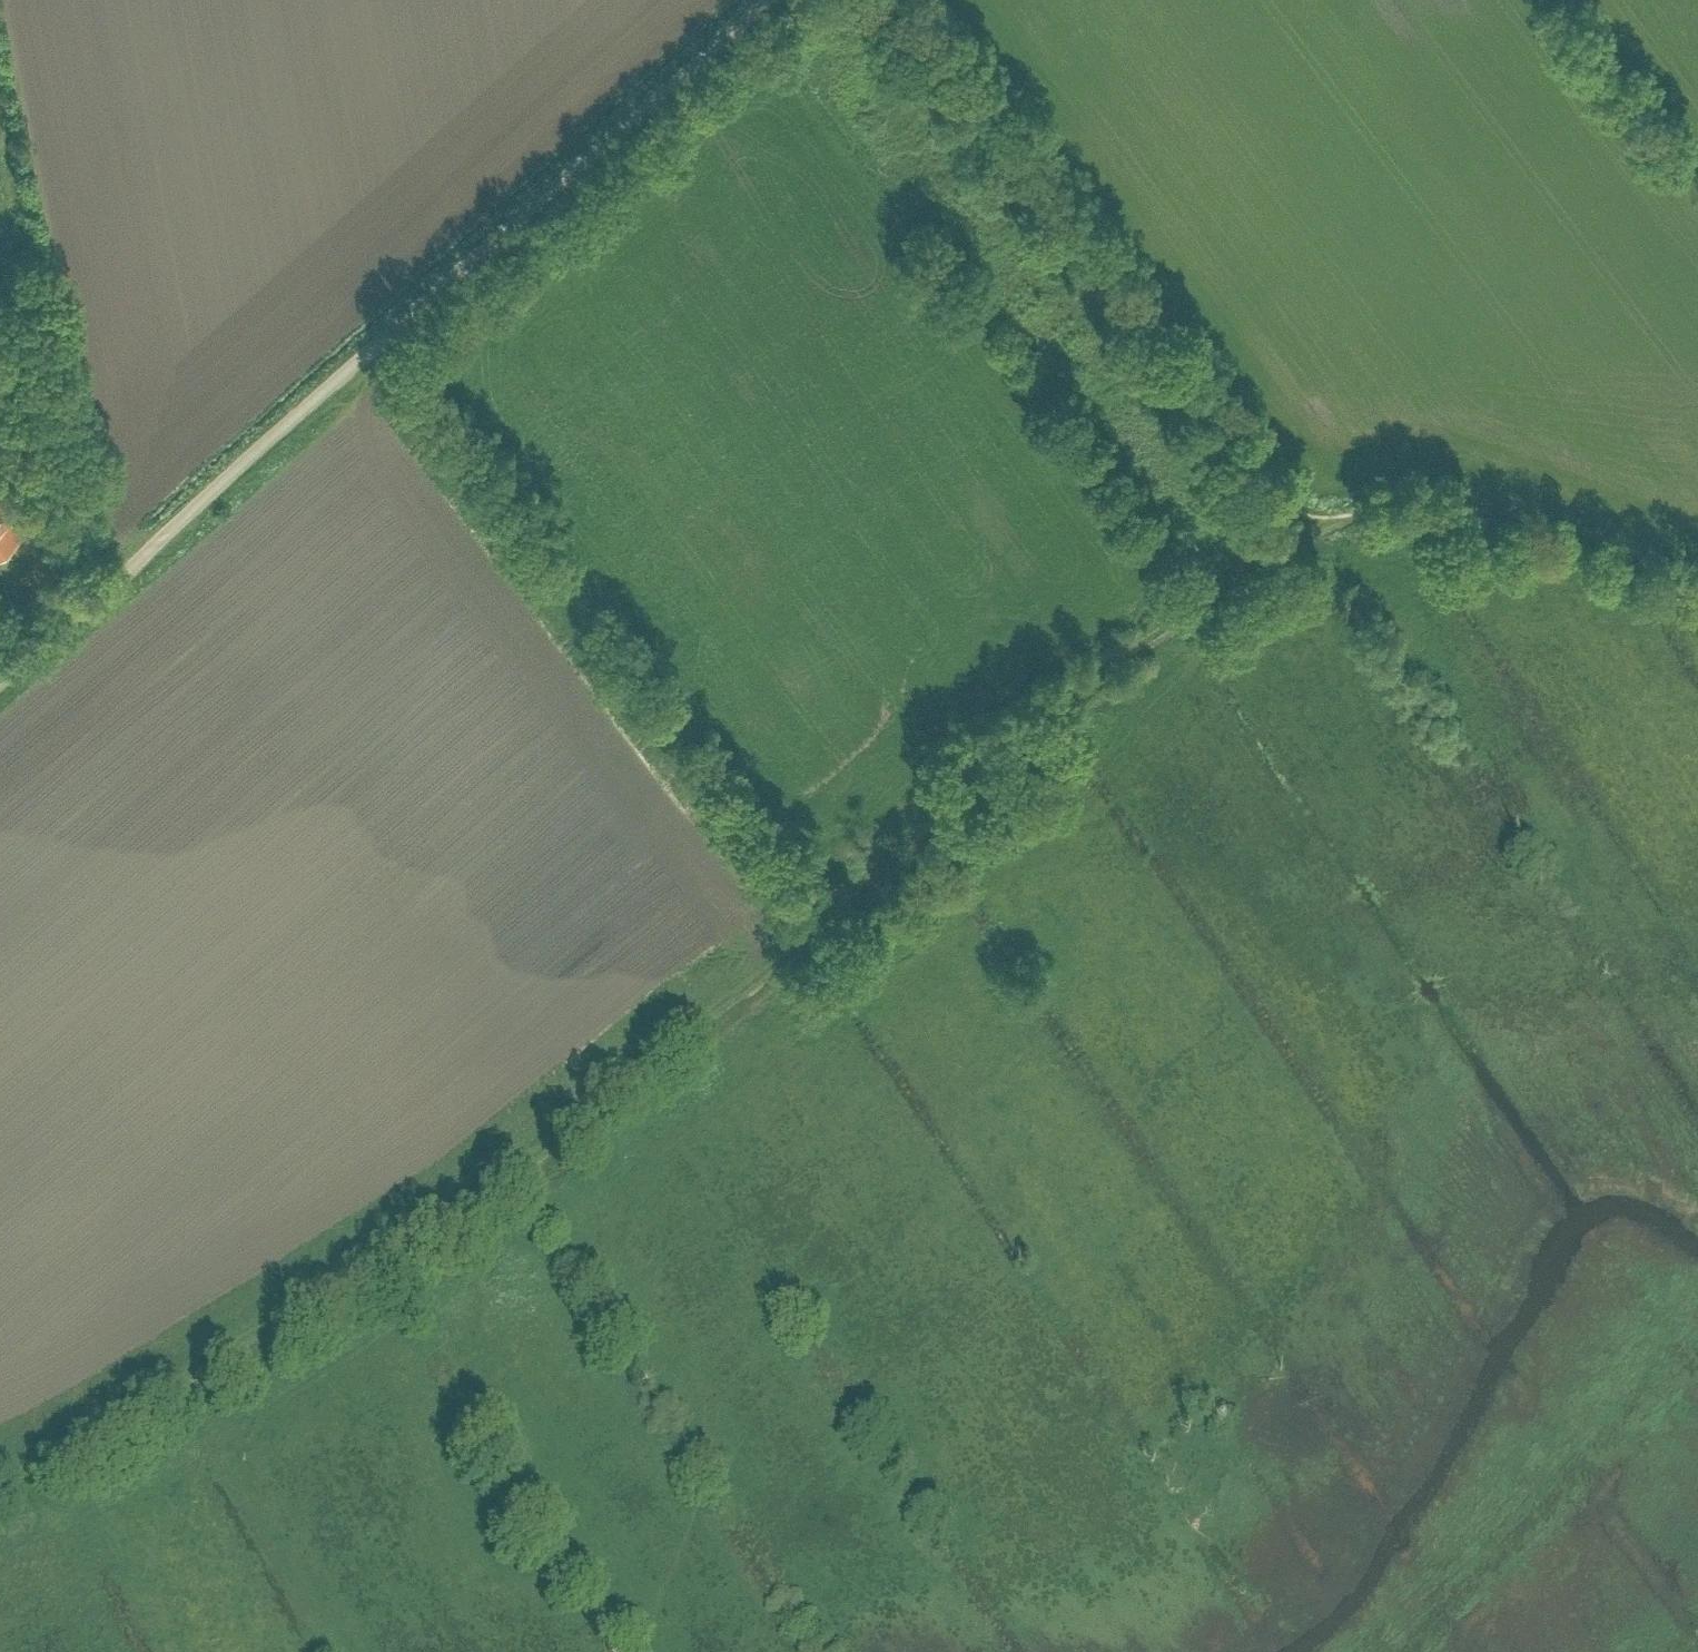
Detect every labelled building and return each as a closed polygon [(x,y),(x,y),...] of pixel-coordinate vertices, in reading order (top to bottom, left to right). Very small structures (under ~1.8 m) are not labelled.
[(18,534),(8,522),(9,520),(0,510),(0,550),(18,534)]
